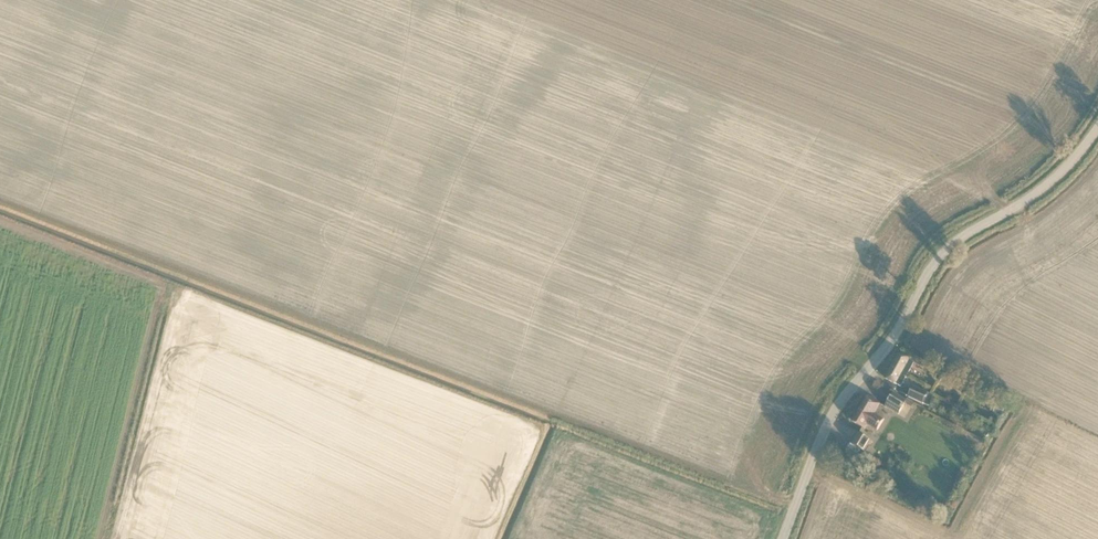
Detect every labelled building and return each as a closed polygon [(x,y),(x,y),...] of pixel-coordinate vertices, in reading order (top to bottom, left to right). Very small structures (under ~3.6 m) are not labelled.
[(901,387),(914,363),(900,354),(886,379),(901,387)] [(929,406),(934,396),(928,393),(913,386),(908,398),(923,404),(929,406)] [(899,414),(905,403),(912,408),(915,403),(907,399),(906,401),(894,394),(886,407),(899,414)] [(877,430),(883,420),(874,414),(880,403),(868,396),(852,421),(865,429),(867,425),(877,430)] [(993,413),(1001,416),(1005,408),(997,405),(993,413)] [(863,451),(870,440),(859,434),(852,444),(863,451)]
